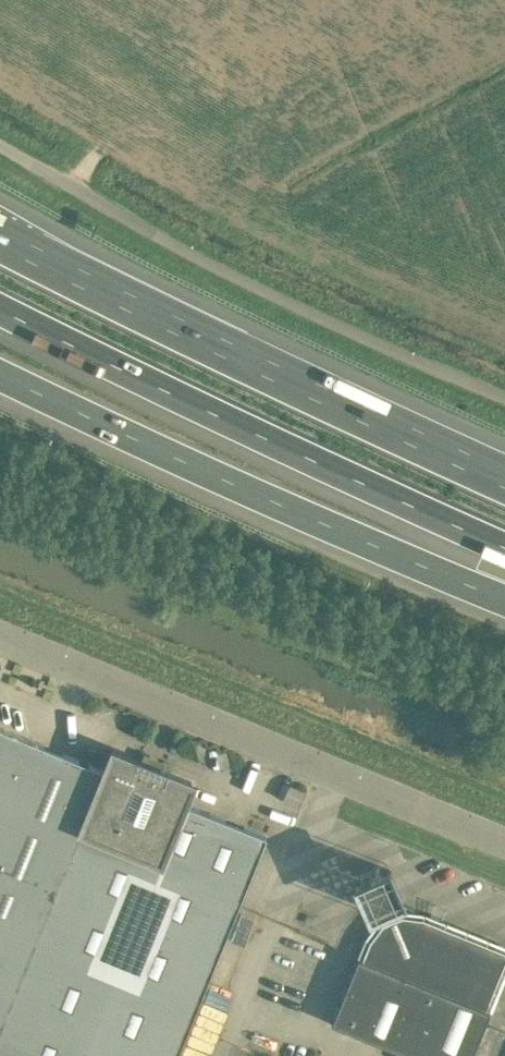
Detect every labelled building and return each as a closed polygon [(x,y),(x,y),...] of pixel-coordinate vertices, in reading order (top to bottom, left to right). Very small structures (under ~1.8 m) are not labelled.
[(103,768),(0,726),(0,1020),(103,768)] [(265,834),(183,800),(191,780),(111,748),(103,768),(0,1020),(0,1055),(175,1055),(265,834)] [(371,902),(375,910),(395,901),(392,893),(400,889),(391,869),(383,872),(379,864),(358,873),(362,882),(353,885),(363,906),(371,902)] [(430,913),(427,918),(423,916),(401,914),(381,922),(369,939),(361,957),(357,956),(330,1022),(415,1055),(470,1055),(489,1009),(485,1007),(504,958),(504,950),(439,923),(441,918),(430,913)]
